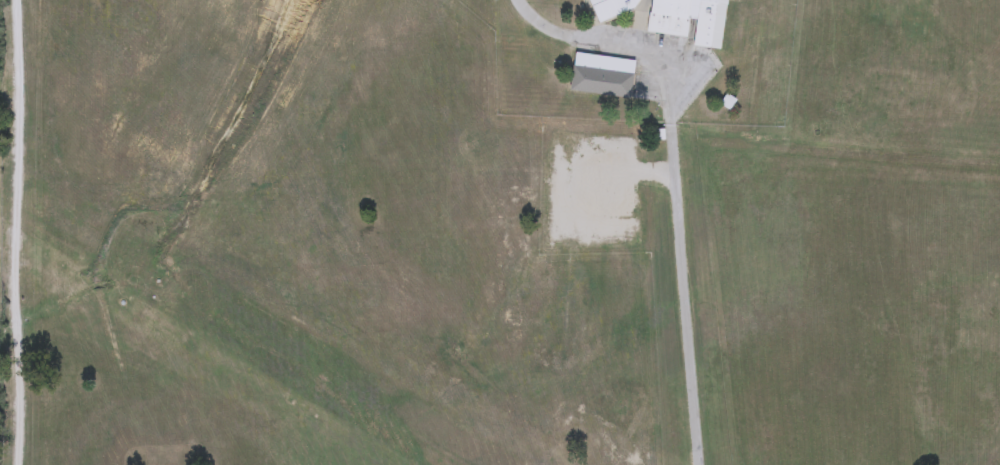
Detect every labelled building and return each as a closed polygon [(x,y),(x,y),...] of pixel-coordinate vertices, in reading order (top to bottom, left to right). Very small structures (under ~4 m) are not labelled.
[(598,23),(590,0),(643,0),(637,10),(598,23)] [(648,34),(652,0),(718,0),(713,49),(695,47),(698,21),(690,20),(688,38),(648,34)] [(631,100),(571,93),(576,54),(635,61),(631,100)]
